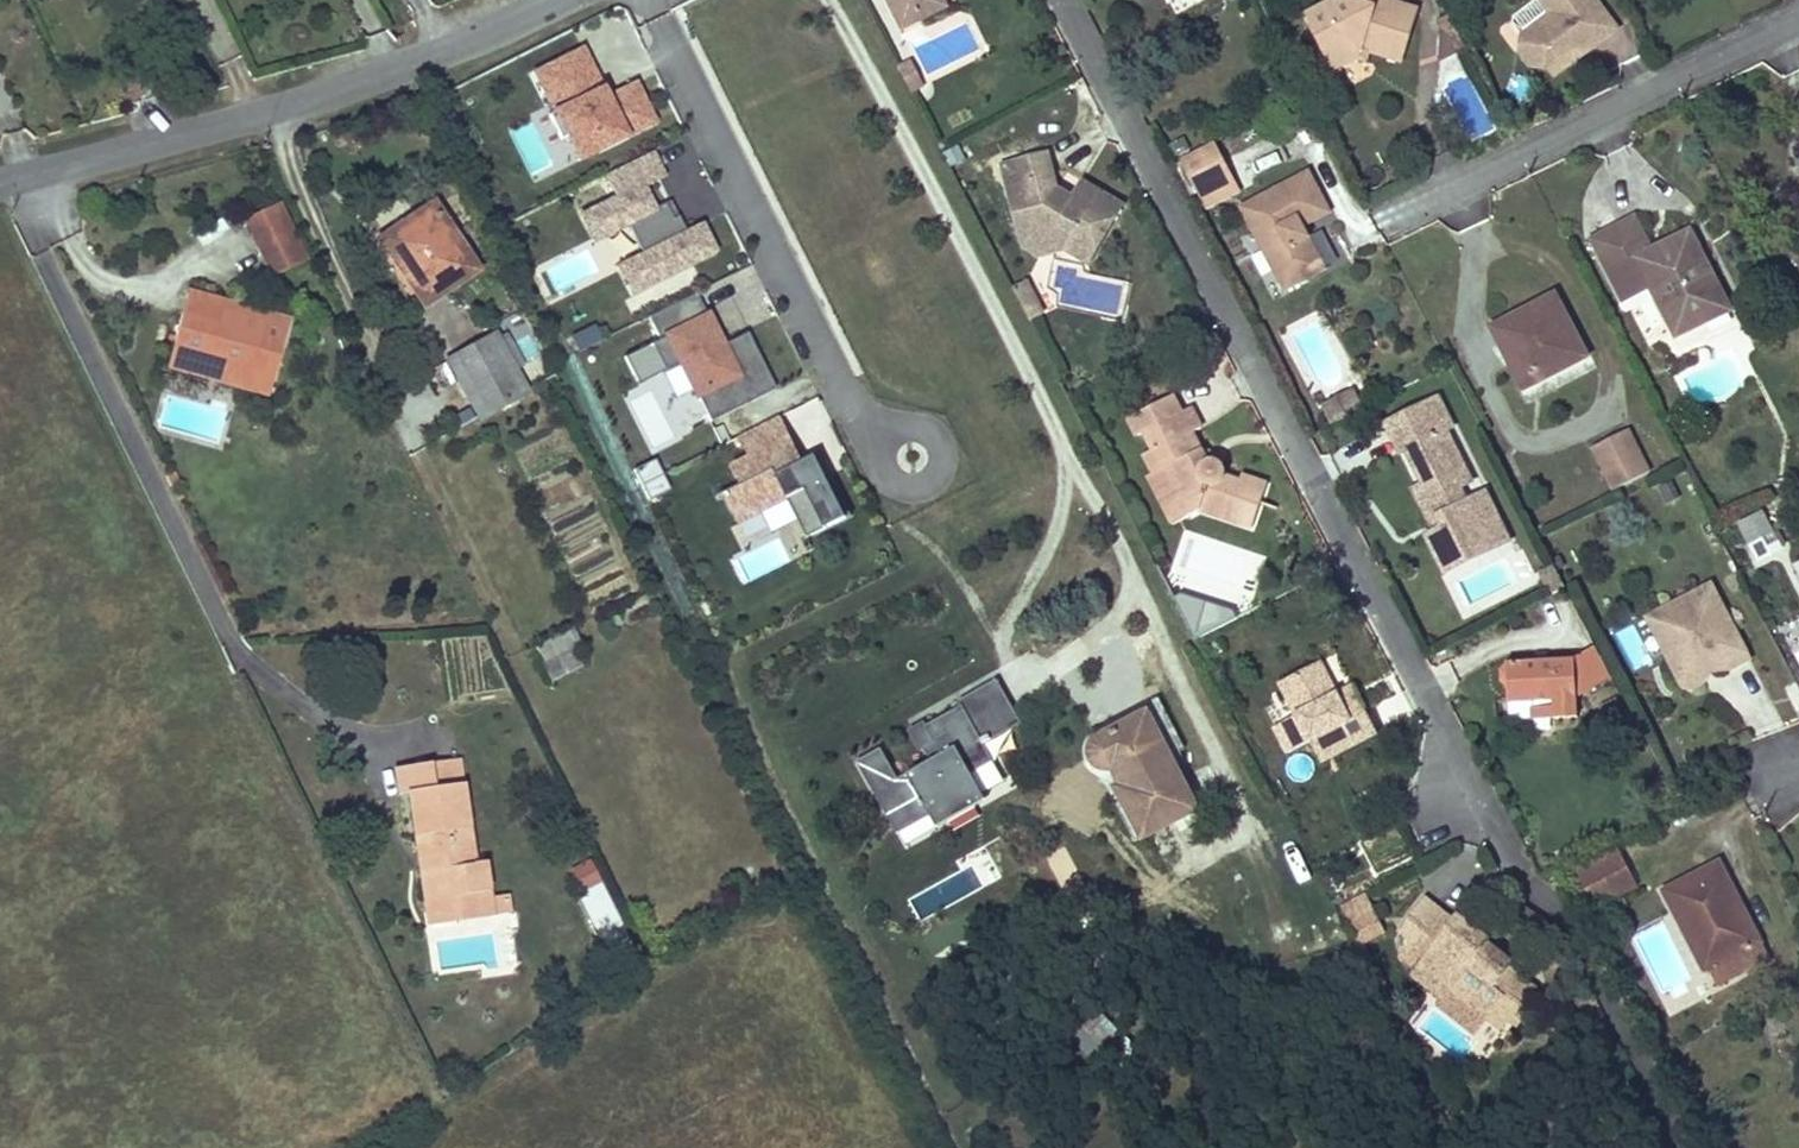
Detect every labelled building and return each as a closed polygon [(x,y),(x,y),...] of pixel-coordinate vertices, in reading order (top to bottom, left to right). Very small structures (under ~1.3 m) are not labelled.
[(893,10),(908,2),(915,16),(941,3),(939,0),(888,0),(893,10)] [(1410,38),(1417,12),(1379,1),(1379,0),(1332,0),(1300,16),(1327,68),(1346,57),(1363,63),(1368,52),(1403,63),(1410,38)] [(1548,7),(1548,13),(1547,18),(1547,23),(1543,21),(1539,20),(1522,31),(1519,48),(1529,63),(1548,66),(1561,57),(1565,63),(1608,32),(1585,0),(1543,0),(1548,7)] [(908,2),(893,10),(900,23),(915,16),(908,2)] [(1433,54),(1461,40),(1446,10),(1437,14),(1433,54)] [(1548,13),(1539,20),(1543,21),(1547,23),(1547,18),(1548,13)] [(604,90),(579,39),(531,63),(551,103),(546,108),(558,131),(564,128),(575,151),(651,115),(632,76),(604,90)] [(1561,57),(1548,66),(1552,72),(1565,63),(1561,57)] [(910,62),(897,68),(907,88),(921,81),(910,62)] [(1227,177),(1209,140),(1177,156),(1196,193),(1227,177)] [(661,168),(650,146),(606,168),(618,192),(583,209),(593,229),(628,211),(647,249),(622,262),(633,286),(713,246),(701,221),(685,229),(675,207),(669,210),(663,197),(651,202),(639,179),(661,168)] [(1045,152),(999,163),(1014,226),(1029,224),(1060,244),(1082,258),(1119,202),(1080,176),(1069,193),(1052,182),(1045,152)] [(1306,173),(1239,206),(1280,289),(1320,270),(1298,226),(1326,212),(1306,173)] [(1202,205),(1234,189),(1227,177),(1196,193),(1202,205)] [(431,202),(379,237),(424,304),(475,270),(431,202)] [(244,220),(258,250),(292,234),(278,204),(244,220)] [(1590,232),(1592,237),(1632,217),(1630,212),(1590,232)] [(1632,217),(1592,237),(1623,298),(1650,285),(1675,333),(1696,322),(1694,317),(1725,302),(1688,229),(1649,250),(1632,217)] [(1035,252),(1060,244),(1029,224),(1014,226),(1017,240),(1035,252)] [(292,234),(258,250),(271,278),(305,260),(292,234)] [(1012,289),(1023,310),(1039,302),(1028,281),(1012,289)] [(718,336),(693,284),(642,309),(648,321),(654,332),(645,336),(660,366),(675,358),(703,416),(772,382),(744,324),(718,336)] [(186,292),(172,344),(245,364),(240,386),(268,393),(287,321),(230,305),(228,313),(207,307),(209,299),(186,292)] [(1513,343),(1534,383),(1584,356),(1552,295),(1491,328),(1503,349),(1513,343)] [(230,305),(209,299),(207,307),(228,313),(230,305)] [(1039,302),(1023,310),(1028,321),(1044,312),(1039,302)] [(1694,317),(1696,322),(1727,306),(1725,302),(1694,317)] [(601,331),(595,318),(574,329),(580,341),(601,331)] [(516,371),(500,341),(497,336),(449,363),(481,420),(529,393),(516,371)] [(507,337),(500,341),(516,371),(524,367),(507,337)] [(1513,343),(1503,349),(1524,388),(1534,383),(1513,343)] [(172,344),(167,365),(240,386),(245,364),(172,344)] [(1167,393),(1131,412),(1139,429),(1175,411),(1167,393)] [(1357,410),(1349,394),(1322,407),(1330,423),(1331,423),(1357,410)] [(1440,562),(1461,551),(1467,562),(1493,548),(1480,522),(1495,513),(1483,490),(1464,499),(1459,489),(1472,482),(1446,432),(1451,429),(1435,398),(1382,425),(1398,457),(1406,453),(1423,484),(1412,490),(1429,521),(1440,516),(1445,526),(1435,532),(1426,536),(1440,562)] [(1175,411),(1139,429),(1149,449),(1157,446),(1165,460),(1154,468),(1178,514),(1194,506),(1244,524),(1259,482),(1235,473),(1231,480),(1217,476),(1213,466),(1202,463),(1196,450),(1186,431),(1196,426),(1185,406),(1175,411)] [(1131,412),(1123,416),(1133,433),(1139,429),(1131,412)] [(800,455),(785,424),(742,443),(746,450),(729,458),(739,479),(724,487),(735,512),(786,488),(805,527),(847,508),(818,446),(800,455)] [(1612,485),(1629,476),(1646,468),(1627,428),(1592,444),(1612,485)] [(1166,521),(1178,514),(1154,468),(1165,460),(1157,446),(1149,449),(1138,454),(1147,470),(1141,473),(1166,521)] [(658,449),(637,459),(651,488),(673,477),(658,449)] [(1216,458),(1196,450),(1202,463),(1213,466),(1216,458)] [(1495,513),(1480,522),(1493,548),(1509,540),(1495,513)] [(1758,561),(1770,555),(1781,549),(1763,513),(1740,524),(1758,561)] [(1440,516),(1429,521),(1435,532),(1445,526),(1440,516)] [(1446,573),(1467,562),(1461,551),(1440,562),(1446,573)] [(1719,599),(1710,582),(1703,586),(1712,602),(1719,599)] [(1703,586),(1661,608),(1669,623),(1666,625),(1675,642),(1668,646),(1665,655),(1680,686),(1693,679),(1695,670),(1706,665),(1709,671),(1724,663),(1728,670),(1750,659),(1719,599),(1712,602),(1703,586)] [(1661,608),(1645,616),(1665,655),(1668,646),(1675,642),(1666,625),(1669,623),(1661,608)] [(568,628),(537,643),(545,661),(577,645),(568,628)] [(1591,642),(1569,654),(1571,691),(1607,673),(1591,642)] [(1571,691),(1569,654),(1502,658),(1502,661),(1494,661),(1489,666),(1490,678),(1495,686),(1501,686),(1502,700),(1548,698),(1549,716),(1573,715),(1571,691)] [(1798,718),(1798,689),(1783,658),(1760,669),(1787,724),(1798,718)] [(1331,691),(1314,659),(1275,680),(1282,692),(1291,710),(1271,720),(1286,749),(1306,739),(1316,759),(1372,730),(1356,698),(1339,707),(1331,691)] [(1680,686),(1684,693),(1728,670),(1724,663),(1709,671),(1706,665),(1695,670),(1693,679),(1680,686)] [(879,750),(859,760),(897,830),(975,787),(967,772),(994,757),(984,738),(1018,720),(995,677),(957,698),(959,702),(912,728),(930,762),(896,781),(879,750)] [(1348,682),(1331,691),(1339,707),(1356,698),(1348,682)] [(1271,720),(1291,710),(1282,692),(1262,703),(1271,720)] [(1548,698),(1502,700),(1503,718),(1549,716),(1548,698)] [(1099,767),(1102,768),(1110,767),(1119,785),(1114,787),(1140,836),(1195,808),(1144,712),(1094,738),(1089,743),(1087,748),(1087,754),(1089,759),(1094,765),(1099,767)] [(400,790),(409,789),(462,781),(458,760),(397,768),(400,790)] [(462,781),(409,789),(419,853),(429,851),(432,869),(422,870),(426,900),(488,891),(484,862),(475,864),(462,781)] [(1590,908),(1612,897),(1634,886),(1616,849),(1572,872),(1590,908)] [(429,851),(419,853),(422,870),(432,869),(429,851)] [(602,883),(591,860),(574,868),(585,891),(602,883)] [(1662,891),(1703,970),(1726,958),(1736,953),(1740,961),(1745,970),(1765,960),(1716,863),(1662,891)] [(597,929),(619,920),(605,884),(583,893),(597,929)] [(488,891),(426,900),(430,924),(492,915),(490,901),(488,891)] [(1426,891),(1420,899),(1449,919),(1454,913),(1426,891)] [(490,901),(492,915),(506,912),(504,898),(490,901)] [(1420,899),(1398,928),(1408,935),(1396,953),(1413,967),(1410,971),(1439,993),(1446,986),(1483,1015),(1492,1005),(1505,1013),(1517,998),(1530,982),(1517,972),(1513,975),(1502,967),(1508,958),(1482,938),(1484,934),(1454,913),(1449,919),(1420,899)] [(1372,909),(1349,921),(1359,940),(1382,928),(1372,909)] [(928,955),(923,944),(907,952),(912,963),(928,955)] [(1736,953),(1726,958),(1730,966),(1740,961),(1736,953)] [(1439,993),(1433,1001),(1471,1031),(1483,1015),(1446,986),(1439,993)] [(1492,1005),(1483,1015),(1513,1037),(1534,1011),(1517,998),(1505,1013),(1492,1005)] [(1098,1054),(1113,1027),(1094,1017),(1079,1044),(1098,1054)]
